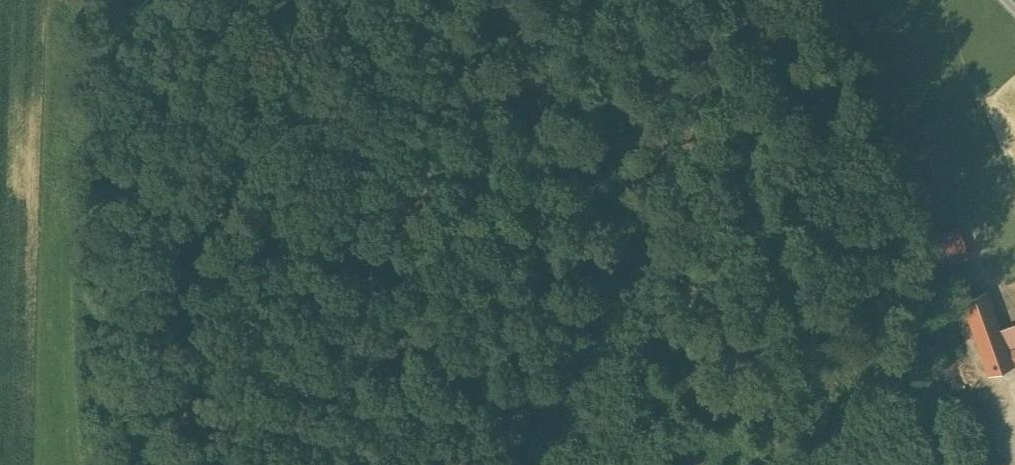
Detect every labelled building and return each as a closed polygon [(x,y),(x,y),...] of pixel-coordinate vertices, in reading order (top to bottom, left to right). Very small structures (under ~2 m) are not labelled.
[(1012,366),(984,291),(964,298),(991,373),(1012,366)]
